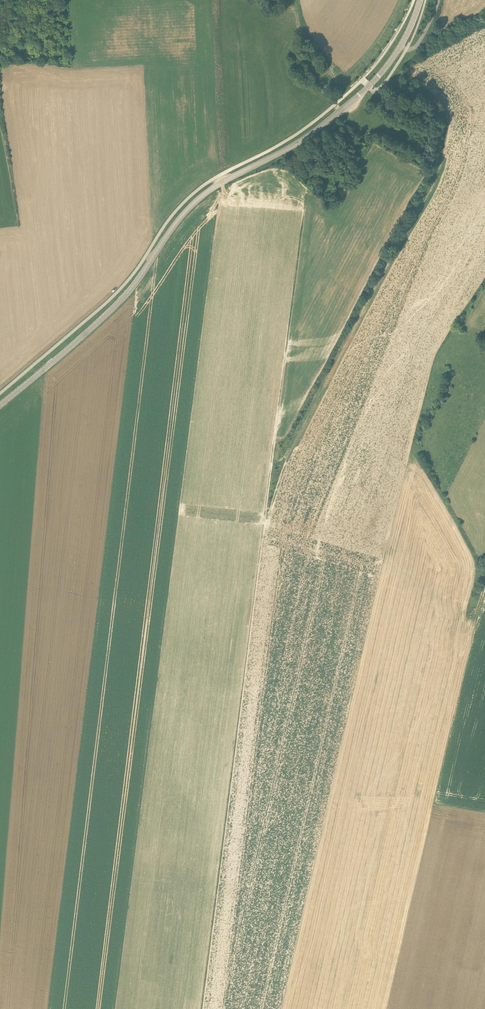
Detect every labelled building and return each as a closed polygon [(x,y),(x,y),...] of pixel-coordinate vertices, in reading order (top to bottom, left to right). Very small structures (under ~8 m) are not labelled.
[(4,11),(9,18),(31,0),(18,0),(4,11)] [(270,9),(273,5),(265,0),(255,0),(270,9)]
